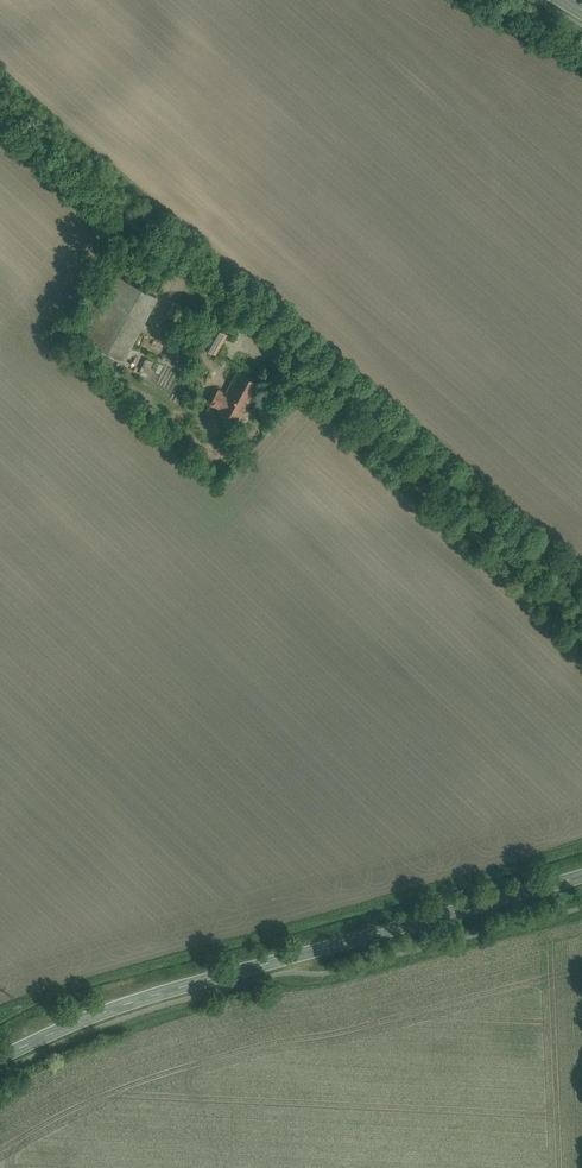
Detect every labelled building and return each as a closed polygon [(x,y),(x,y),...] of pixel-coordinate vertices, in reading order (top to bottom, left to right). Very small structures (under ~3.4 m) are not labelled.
[(122,361),(155,300),(116,279),(83,340),(122,361)] [(214,356),(225,338),(210,329),(199,347),(214,356)] [(239,424),(260,385),(234,371),(223,392),(216,388),(206,406),(239,424)]
